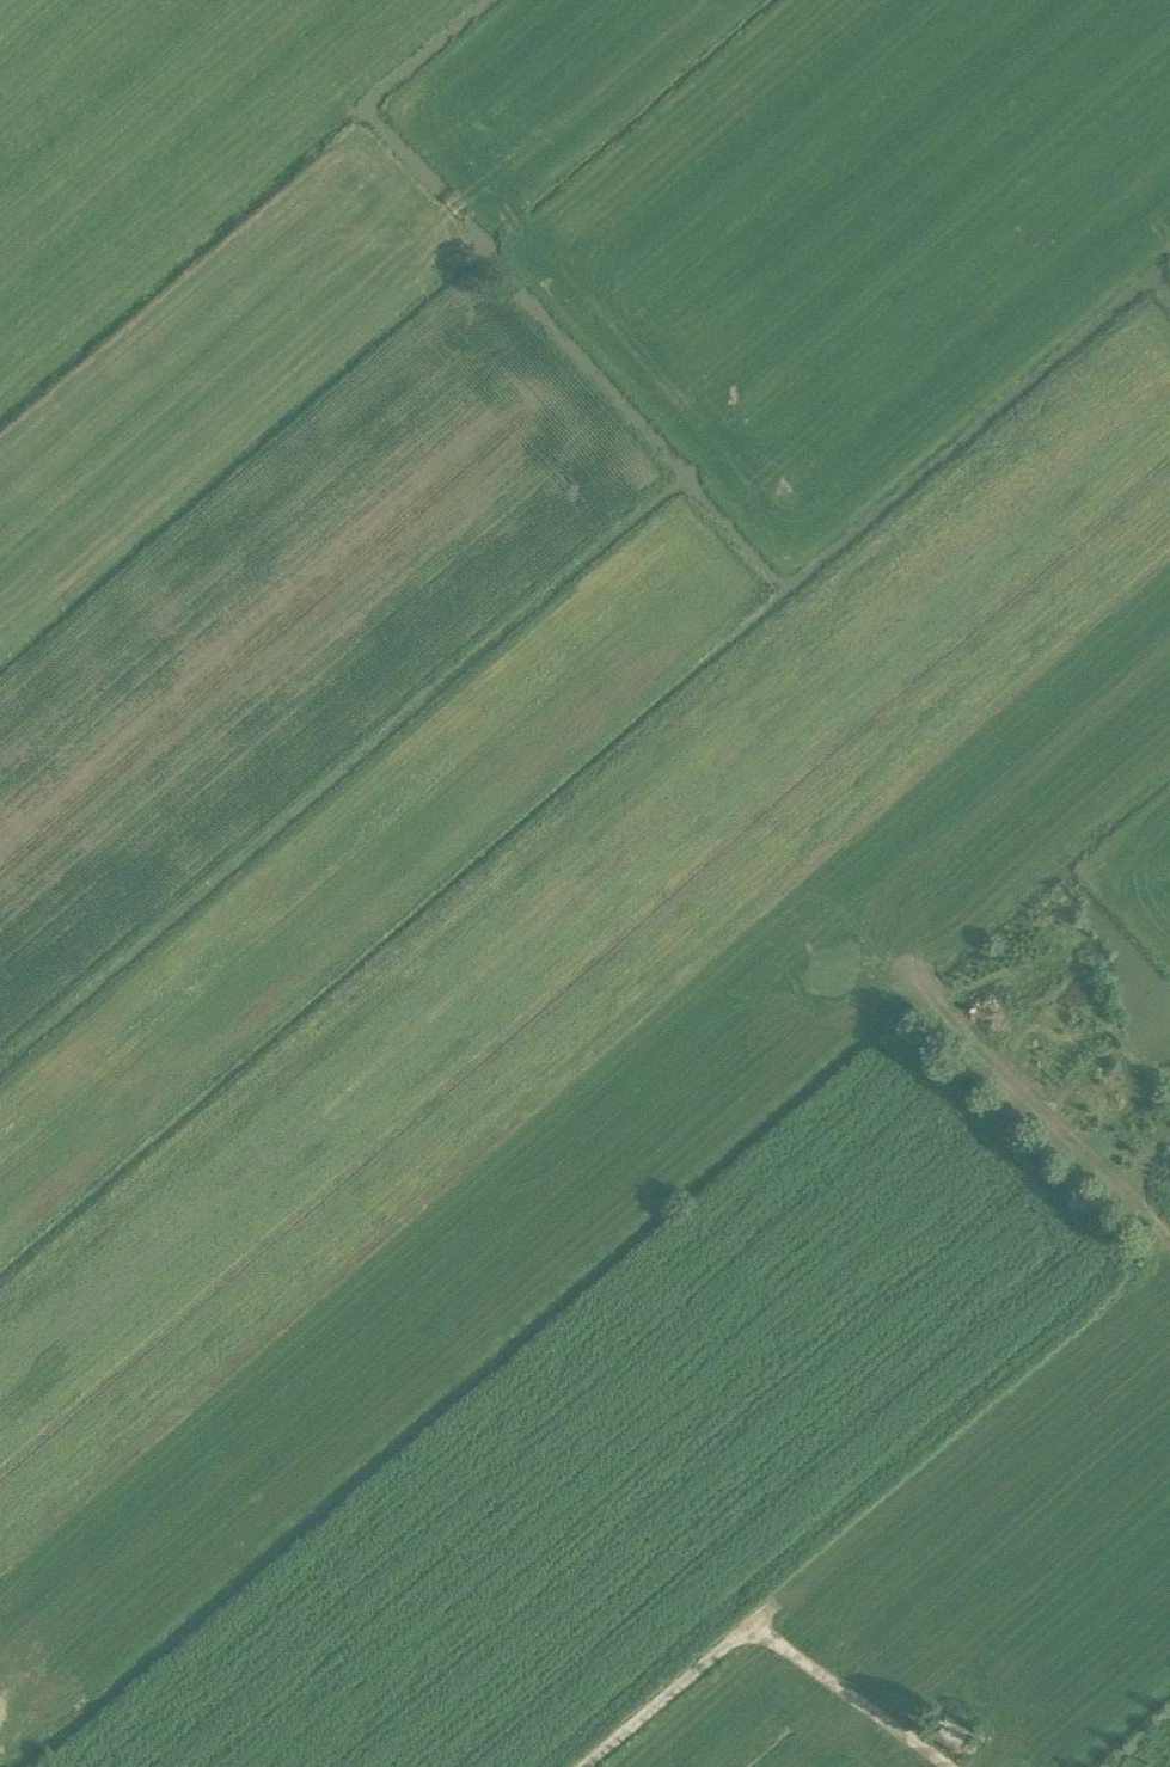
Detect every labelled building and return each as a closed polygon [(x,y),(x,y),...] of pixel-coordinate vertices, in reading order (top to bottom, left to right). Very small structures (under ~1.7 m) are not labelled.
[(977,1739),(947,1718),(932,1740),(961,1761),(977,1739)]
